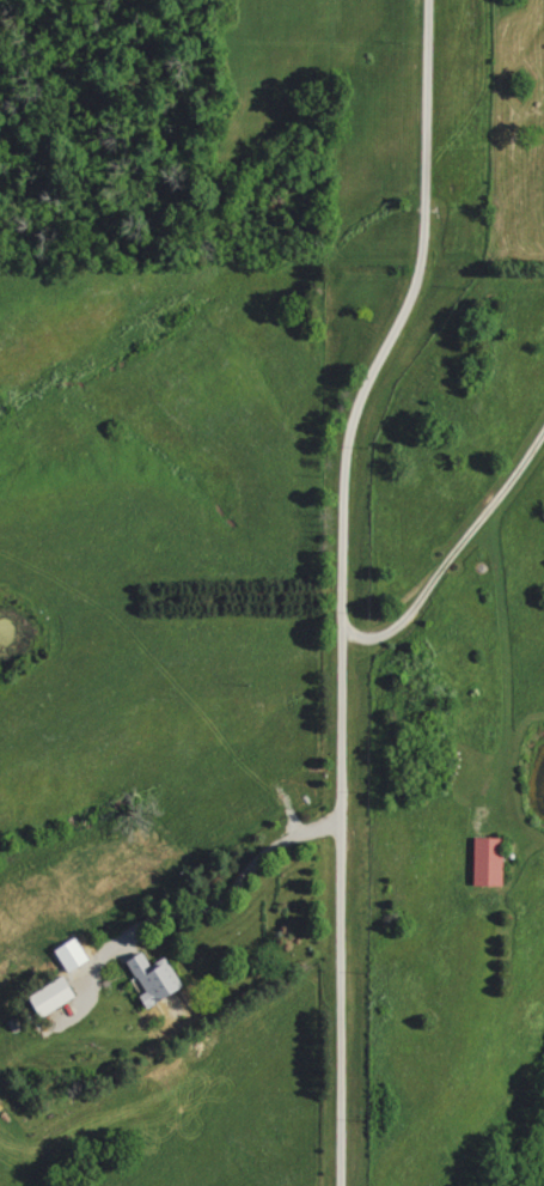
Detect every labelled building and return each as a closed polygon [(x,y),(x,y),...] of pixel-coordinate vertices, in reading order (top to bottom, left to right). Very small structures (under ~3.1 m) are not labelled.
[(498,838),(470,837),(469,885),(497,886),(498,838)] [(132,963),(151,992),(145,996),(155,1011),(190,989),(170,957),(157,966),(148,952),(132,963)] [(47,1017),(81,996),(69,976),(35,997),(47,1017)]
